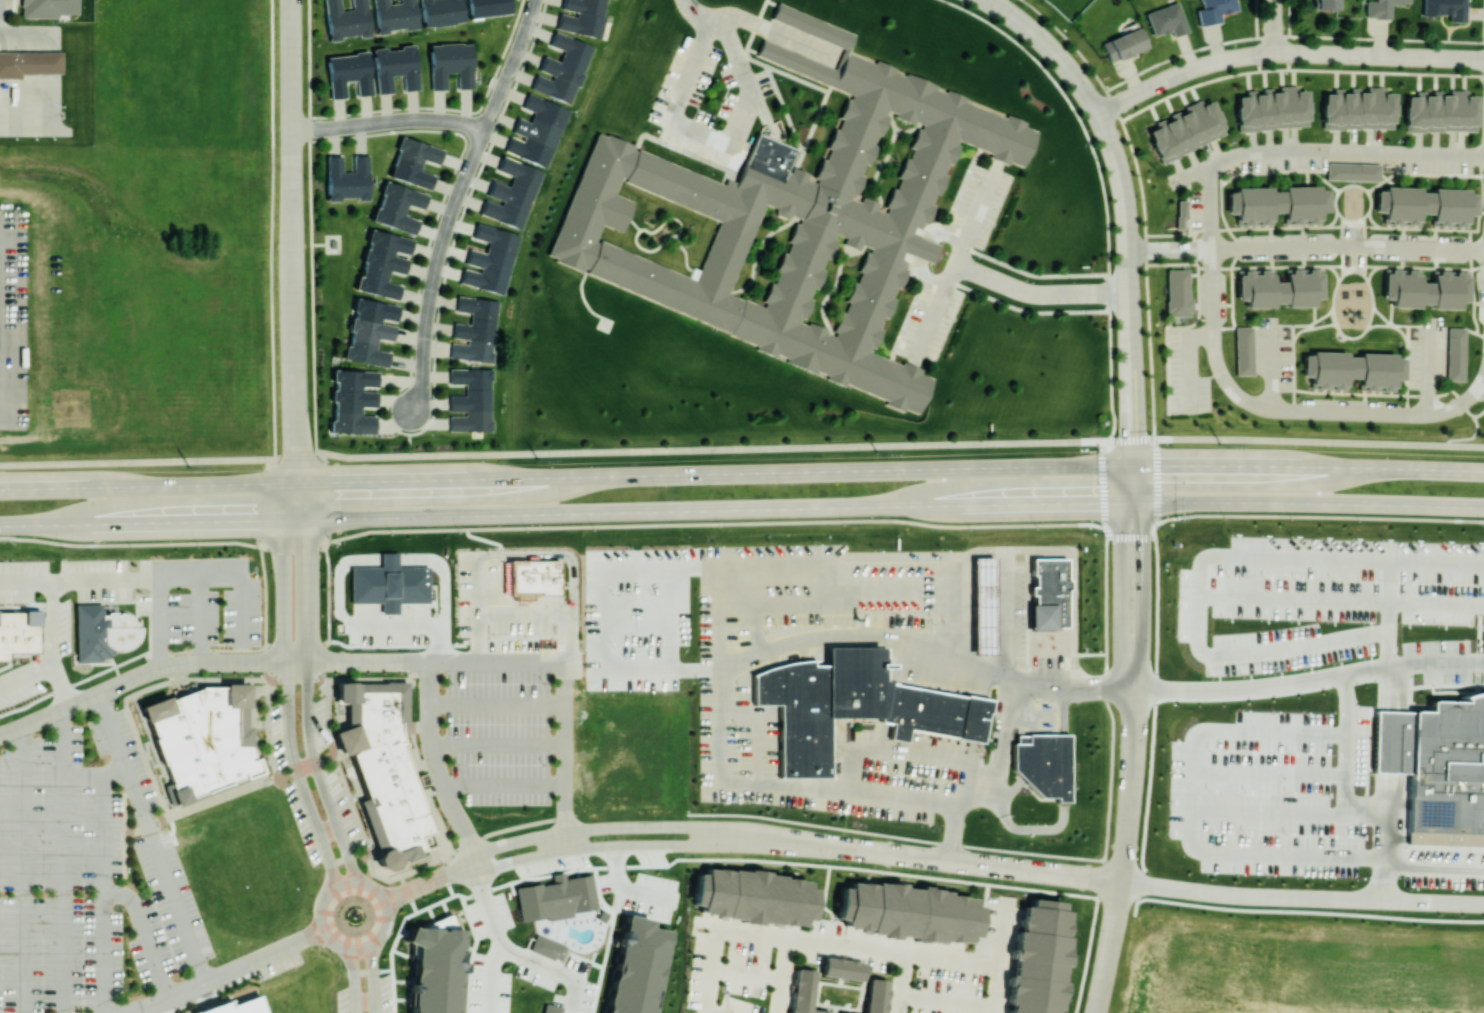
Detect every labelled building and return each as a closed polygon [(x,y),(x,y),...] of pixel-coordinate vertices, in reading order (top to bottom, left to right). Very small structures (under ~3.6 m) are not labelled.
[(21,16),(60,17),(60,13),(79,13),(79,0),(21,0),(21,16)] [(367,0),(351,0),(352,9),(340,10),(339,0),(325,0),(328,40),(341,39),(340,37),(371,34),(367,0)] [(375,32),(418,28),(415,0),(399,0),(399,2),(388,3),(388,0),(373,0),(375,32)] [(462,0),(420,0),(423,27),(465,21),(462,0)] [(511,13),(510,0),(468,0),(469,17),(511,13)] [(607,0),(563,0),(561,8),(576,11),(575,15),(559,13),(556,29),(600,37),(607,0)] [(1221,21),(1220,13),(1237,11),(1235,0),(1200,0),(1201,8),(1197,9),(1199,25),(1221,21)] [(1337,0),(1312,0),(1311,8),(1337,9),(1337,0)] [(1375,1),(1366,1),(1365,18),(1390,18),(1390,3),(1409,4),(1410,0),(1375,0),(1375,1)] [(1465,0),(1423,0),(1422,15),(1448,15),(1448,21),(1465,21),(1465,0)] [(1153,35),(1171,30),(1173,36),(1188,31),(1178,1),(1146,12),(1153,35)] [(958,145),(951,163),(948,162),(943,173),(947,175),(939,194),(935,192),(931,203),(934,204),(926,224),(923,223),(921,228),(913,225),(910,232),(939,244),(931,263),(902,250),(899,258),(906,261),(903,267),(907,269),(899,288),(896,287),(892,297),(895,298),(887,318),(884,317),(880,326),(883,328),(875,348),(872,347),(870,351),(902,364),(903,360),(923,368),(921,372),(934,378),(920,412),(906,406),(905,410),(887,402),(888,399),(847,382),(846,385),(827,377),(828,375),(817,370),(816,373),(785,360),(787,357),(777,353),(776,356),(756,348),(757,345),(728,333),(729,332),(586,272),(587,269),(584,268),(582,272),(554,260),(555,257),(547,254),(597,132),(607,136),(607,134),(724,183),(726,177),(735,181),(756,131),(796,148),(787,170),(790,171),(792,166),(809,173),(807,178),(815,182),(817,178),(814,177),(822,158),(826,159),(830,148),(827,146),(835,129),(838,130),(843,118),(840,117),(848,98),(850,99),(852,95),(756,54),(763,39),(835,69),(844,48),(772,18),(779,2),(855,34),(848,51),(874,62),(876,59),(896,67),(895,71),(905,75),(906,72),(936,84),(935,88),(945,92),(947,89),(966,97),(965,101),(1005,117),(1007,114),(1026,122),(1024,125),(1037,130),(1022,165),(1009,160),(1007,163),(989,156),(991,152),(957,138),(955,143),(958,145)] [(1109,61),(1146,47),(1139,27),(1102,41),(1109,61)] [(593,45),(554,31),(549,45),(564,50),(560,60),(544,55),(538,72),(537,72),(531,89),(572,104),(593,45)] [(430,90),(446,90),(446,72),(456,71),(457,88),(472,88),(472,43),(430,43),(430,90)] [(418,89),(415,45),(372,48),(376,93),(392,91),(391,75),(402,74),(403,90),(418,89)] [(0,51),(0,78),(20,77),(20,73),(62,73),(62,51),(0,51)] [(326,55),(330,98),(345,97),(344,80),(354,79),(356,95),(372,94),(368,51),(326,55)] [(1309,127),(1307,90),(1297,90),(1297,88),(1245,90),(1246,95),(1236,96),(1237,130),(1309,127)] [(1322,129),(1394,128),(1394,92),(1384,92),(1384,88),(1359,88),(1359,90),(1342,90),(1342,88),(1333,89),(1333,93),(1322,93),(1322,129)] [(1405,131),(1476,131),(1476,95),(1467,95),(1467,90),(1449,90),(1449,92),(1424,92),(1424,91),(1415,91),(1415,96),(1404,96),(1405,131)] [(547,167),(570,109),(528,93),(522,107),(534,112),(530,122),(518,117),(511,134),(511,133),(504,151),(547,167)] [(1162,163),(1227,133),(1211,100),(1202,104),(1200,99),(1184,106),(1186,108),(1169,116),(1170,116),(1156,123),(1157,126),(1147,131),(1162,163)] [(443,148),(401,136),(389,177),(429,188),(434,174),(419,170),(422,159),(438,164),(443,148)] [(327,199),(358,198),(358,200),(369,200),(368,155),(353,155),(353,171),(342,171),(341,155),(326,155),(327,199)] [(542,169),(501,155),(496,170),(512,175),(509,186),(492,180),(487,195),(502,200),(500,204),(485,198),(479,214),(522,229),(542,169)] [(1327,180),(1379,181),(1379,164),(1327,162),(1327,180)] [(427,193),(385,180),(373,221),(414,234),(419,219),(403,215),(407,204),(423,209),(427,193)] [(1228,187),(1227,213),(1236,213),(1236,223),(1250,223),(1250,222),(1272,223),(1272,212),(1285,212),(1284,221),(1298,222),(1298,221),(1319,221),(1320,211),(1328,211),(1328,188),(1228,187)] [(1477,190),(1432,189),(1431,192),(1420,192),(1421,188),(1377,187),(1376,212),(1384,212),(1384,222),(1397,222),(1397,223),(1419,223),(1420,213),(1433,213),(1432,224),(1446,224),(1446,225),(1467,225),(1468,214),(1476,214),(1477,190)] [(1185,199),(1177,200),(1177,229),(1186,228),(1185,199)] [(460,283),(505,294),(519,233),(476,223),(473,237),(488,241),(485,252),(469,248),(465,265),(464,265),(460,283)] [(413,238),(369,229),(357,290),(398,299),(401,284),(387,281),(389,270),(405,274),(408,258),(394,255),(394,251),(410,254),(413,238)] [(1166,268),(1167,315),(1192,315),(1191,298),(1188,298),(1188,268),(1166,268)] [(1459,307),(1459,300),(1467,301),(1468,273),(1447,272),(1433,272),(1432,281),(1420,281),(1420,270),(1384,269),(1383,298),(1391,299),(1391,305),(1459,307)] [(1313,305),(1313,298),(1322,298),(1321,270),(1299,270),(1299,271),(1285,271),(1286,281),(1273,281),(1272,271),(1251,271),(1251,272),(1237,272),(1237,300),(1246,300),(1246,307),(1273,306),(1273,303),(1285,303),(1286,306),(1313,305)] [(499,299),(457,295),(456,310),(471,312),(470,323),(454,322),(452,339),(450,358),(492,362),(499,299)] [(388,366),(390,351),(375,349),(377,338),(393,340),(396,322),(399,304),(355,297),(345,359),(388,366)] [(1253,374),(1252,327),(1235,327),(1236,374),(1253,374)] [(1446,380),(1464,380),(1466,328),(1448,327),(1446,380)] [(1360,353),(1360,356),(1348,356),(1348,352),(1303,351),(1303,376),(1313,376),(1313,386),(1333,387),(1333,388),(1346,389),(1346,378),(1362,378),(1362,388),(1394,389),(1395,379),(1403,379),(1404,354),(1360,353)] [(449,430),(492,430),(492,368),(449,368),(449,383),(465,383),(465,395),(449,395),(449,411),(465,411),(465,415),(449,415),(449,430)] [(375,434),(375,415),(360,415),(361,406),(376,406),(377,388),(378,370),(334,369),(333,420),(330,420),(330,432),(375,434)] [(429,566),(398,566),(398,551),(382,552),(382,566),(351,566),(351,602),(380,602),(380,613),(398,613),(398,602),(429,602),(429,566)] [(995,556),(995,654),(973,653),(973,556),(995,556)] [(1030,628),(1068,628),(1067,558),(1033,558),(1033,586),(1032,586),(1033,604),(1030,604),(1030,628)] [(509,598),(531,598),(531,594),(559,594),(559,573),(546,573),(546,560),(509,560),(509,598)] [(0,610),(0,660),(3,660),(3,653),(37,653),(37,624),(40,624),(40,610),(0,610)] [(986,691),(888,691),(888,646),(827,647),(827,664),(812,664),(753,664),(753,704),(779,704),(780,777),(830,777),(829,717),(881,717),(881,722),(891,722),(891,740),(908,740),(908,736),(986,735),(986,691)] [(401,675),(336,689),(339,703),(345,702),(350,726),(334,730),(339,754),(354,751),(363,798),(378,871),(422,862),(420,848),(430,846),(405,726),(411,725),(401,675)] [(171,806),(191,801),(189,793),(263,776),(258,755),(255,756),(248,726),(252,725),(242,681),(221,686),(224,700),(220,701),(218,694),(216,694),(213,686),(147,701),(171,806)] [(1483,846),(1483,693),(1464,693),(1464,701),(1430,700),(1429,711),(1375,710),(1374,772),(1409,772),(1407,844),(1483,846)] [(1012,742),(1016,742),(1016,735),(1027,735),(1027,733),(1068,733),(1069,800),(1056,800),(1056,796),(1040,796),(1012,768),(1012,742)] [(804,925),(804,918),(813,919),(815,888),(808,887),(809,876),(705,868),(704,873),(696,873),(693,904),(700,905),(699,916),(804,925)] [(596,908),(591,873),(564,878),(563,871),(551,873),(553,881),(515,887),(520,920),(547,917),(547,919),(572,915),(572,912),(596,908)] [(974,891),(904,890),(904,882),(849,882),(849,887),(839,887),(839,919),(844,919),(844,932),(914,933),(914,941),(969,942),(969,936),(979,936),(980,905),(974,905),(974,891)] [(1067,910),(1062,910),(1062,900),(1030,899),(1030,905),(1018,905),(1017,958),(1013,958),(1013,974),(1008,974),(1008,1012),(1057,1012),(1058,982),(1061,982),(1061,965),(1066,965),(1067,910)] [(667,930),(649,926),(651,918),(623,913),(602,1012),(650,1012),(667,930)] [(459,969),(466,970),(466,963),(460,963),(461,928),(443,928),(443,923),(407,922),(406,943),(413,943),(410,1012),(457,1012),(459,969)] [(529,949),(560,961),(566,945),(536,933),(529,949)] [(821,976),(862,980),(864,961),(823,956),(821,976)] [(795,967),(790,1012),(830,1012),(831,1011),(810,1009),(814,969),(795,967)] [(887,979),(868,978),(865,1012),(884,1012),(887,979)] [(260,994),(267,1012),(194,1012),(193,1010),(228,998),(230,1004),(260,994)] [(544,1002),(542,1012),(560,1012),(562,1006),(544,1002)]
